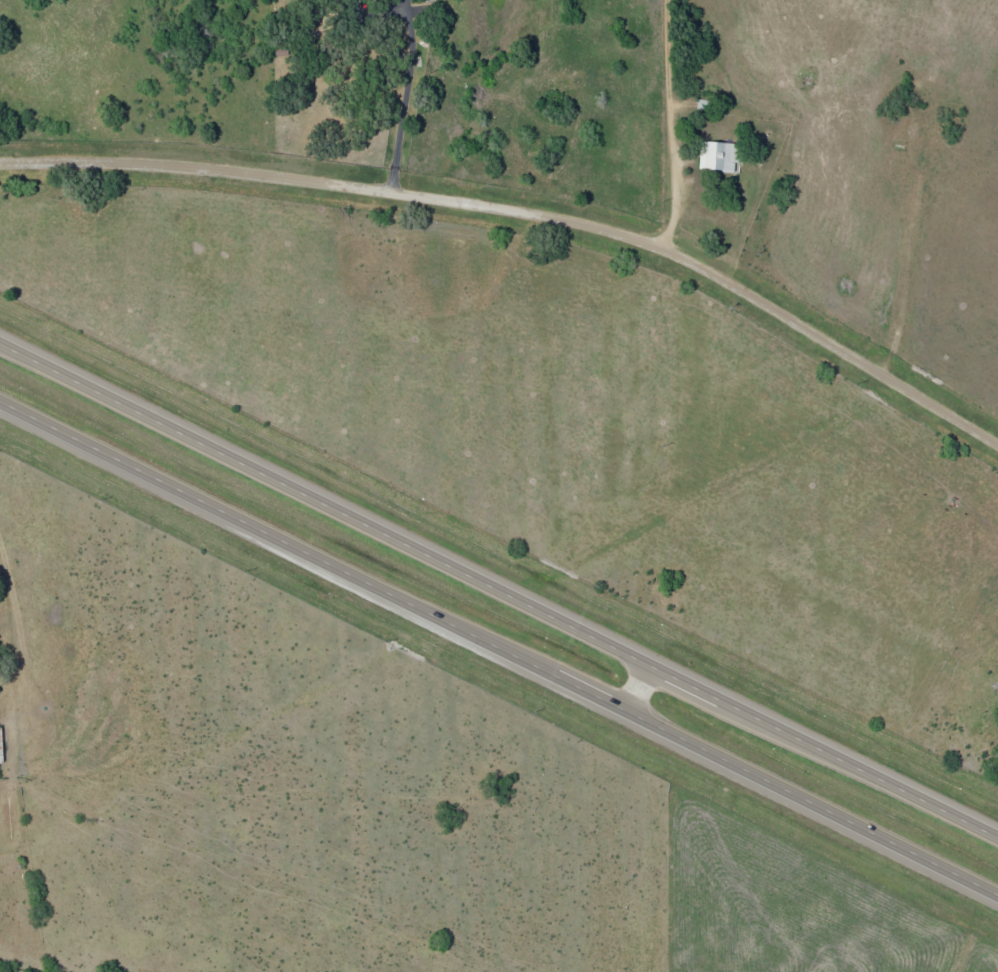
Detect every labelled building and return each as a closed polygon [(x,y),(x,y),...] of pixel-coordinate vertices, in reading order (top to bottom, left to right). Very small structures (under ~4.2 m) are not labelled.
[(742,164),(742,145),(700,144),(699,171),(733,172),(734,164),(742,164)]
